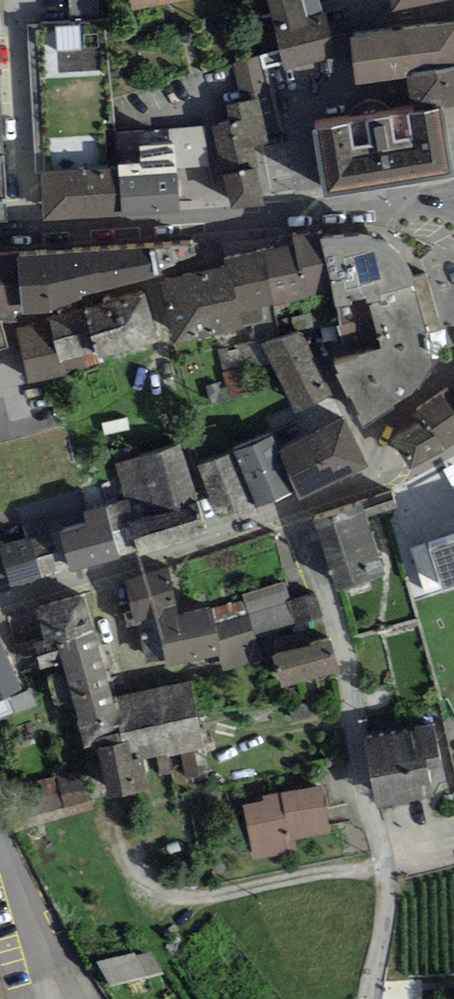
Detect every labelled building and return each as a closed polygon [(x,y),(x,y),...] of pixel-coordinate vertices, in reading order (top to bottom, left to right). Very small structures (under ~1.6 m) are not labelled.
[(68,17),(100,15),(99,0),(67,0),(68,17)] [(132,11),(182,0),(130,0),(132,11)] [(283,71),(337,60),(327,15),(325,16),(321,0),(267,0),(283,71)] [(453,0),(392,0),(395,13),(453,0)] [(109,21),(26,26),(30,83),(112,78),(109,21)] [(349,36),(355,86),(407,79),(406,75),(453,68),(453,24),(349,36)] [(231,122),(213,126),(222,164),(232,209),(267,205),(255,147),(271,143),(269,134),(277,132),(259,56),(233,65),(241,101),(227,105),(231,122)] [(406,75),(407,79),(412,114),(442,109),(453,108),(453,68),(406,75)] [(117,164),(112,78),(30,83),(35,173),(42,172),(118,168),(117,164)] [(412,114),(313,130),(323,198),(453,177),(442,109),(412,114)] [(213,126),(169,130),(169,144),(174,143),(175,168),(222,164),(213,126)] [(169,144),(140,145),(141,163),(117,164),(118,168),(122,216),(178,213),(175,168),(174,143),(169,144)] [(122,216),(118,168),(42,172),(44,220),(122,216)] [(318,229),(292,235),(295,245),(300,273),(306,272),(311,298),(332,293),(320,238),(318,229)] [(341,233),(320,238),(332,293),(337,308),(415,286),(413,276),(405,260),(395,249),(379,239),(361,234),(341,233)] [(193,242),(16,251),(21,315),(51,314),(50,310),(82,301),(80,296),(198,268),(193,242)] [(274,306),(311,298),(306,272),(300,273),(295,245),(263,251),(274,306)] [(0,252),(0,319),(21,315),(16,251),(0,252)] [(274,306),(263,251),(225,259),(226,267),(235,313),(241,312),(274,306)] [(235,313),(226,267),(160,281),(174,344),(244,328),(241,312),(235,313)] [(429,332),(415,286),(337,308),(340,326),(336,328),(348,360),(331,364),(361,428),(393,406),(417,390),(431,369),(432,357),(429,332)] [(50,322),(16,330),(29,385),(100,368),(97,357),(160,342),(146,287),(105,297),(106,304),(85,309),(49,318),(50,322)] [(334,396),(302,333),(262,344),(294,414),(334,396)] [(453,444),(453,413),(441,395),(414,413),(396,434),(390,444),(401,450),(412,468),(445,451),(453,444)] [(299,501),(369,466),(346,419),(278,452),(296,493),(299,501)] [(278,452),(271,436),(234,452),(252,494),(258,509),(296,493),(278,452)] [(180,445),(115,464),(125,501),(137,551),(139,556),(206,533),(180,445)] [(252,494),(234,452),(198,466),(215,508),(252,494)] [(392,491),(362,501),(367,518),(397,508),(392,491)] [(137,551),(125,501),(106,505),(118,556),(137,551)] [(367,518),(362,501),(312,516),(336,590),(385,575),(367,518)] [(87,524),(60,530),(70,571),(119,560),(118,556),(106,505),(84,511),(87,524)] [(0,546),(0,548),(10,586),(70,571),(60,530),(0,546)] [(430,551),(445,593),(453,590),(453,544),(430,551)] [(168,566),(124,581),(133,622),(155,620),(178,614),(168,566)] [(286,583),(245,594),(247,600),(250,615),(255,635),(296,624),(290,602),(286,583)] [(36,606),(45,640),(56,637),(94,627),(85,593),(36,606)] [(317,595),(290,602),(296,624),(323,617),(317,595)] [(247,600),(210,610),(213,624),(250,615),(247,600)] [(209,606),(178,614),(155,620),(167,668),(220,654),(225,673),(263,663),(255,635),(250,615),(213,624),(210,610),(209,606)] [(111,698),(94,627),(56,637),(64,664),(84,749),(97,746),(95,739),(120,734),(111,698)] [(64,664),(56,637),(45,640),(33,643),(41,670),(64,664)] [(0,640),(0,700),(22,690),(0,640)] [(338,673),(330,642),(272,656),(280,687),(338,673)] [(191,680),(111,698),(120,734),(122,744),(129,743),(132,761),(142,759),(155,756),(167,754),(180,751),(193,748),(203,747),(191,680)] [(38,707),(31,690),(11,698),(16,715),(38,707)] [(0,702),(0,722),(16,715),(11,698),(10,697),(0,702)] [(288,708),(292,723),(310,718),(306,703),(288,708)] [(434,726),(365,737),(377,808),(432,799),(425,760),(439,758),(434,726)] [(148,790),(142,759),(132,761),(129,743),(122,744),(120,734),(95,739),(97,746),(107,798),(148,790)] [(199,776),(193,748),(180,751),(186,779),(199,776)] [(171,773),(167,754),(155,756),(160,775),(171,773)] [(91,811),(79,768),(0,789),(12,832),(91,811)] [(296,853),(294,838),(330,832),(323,787),(263,797),(263,801),(243,805),(253,860),(296,853)] [(136,953),(96,962),(111,987),(164,974),(151,952),(137,956),(136,953)]
